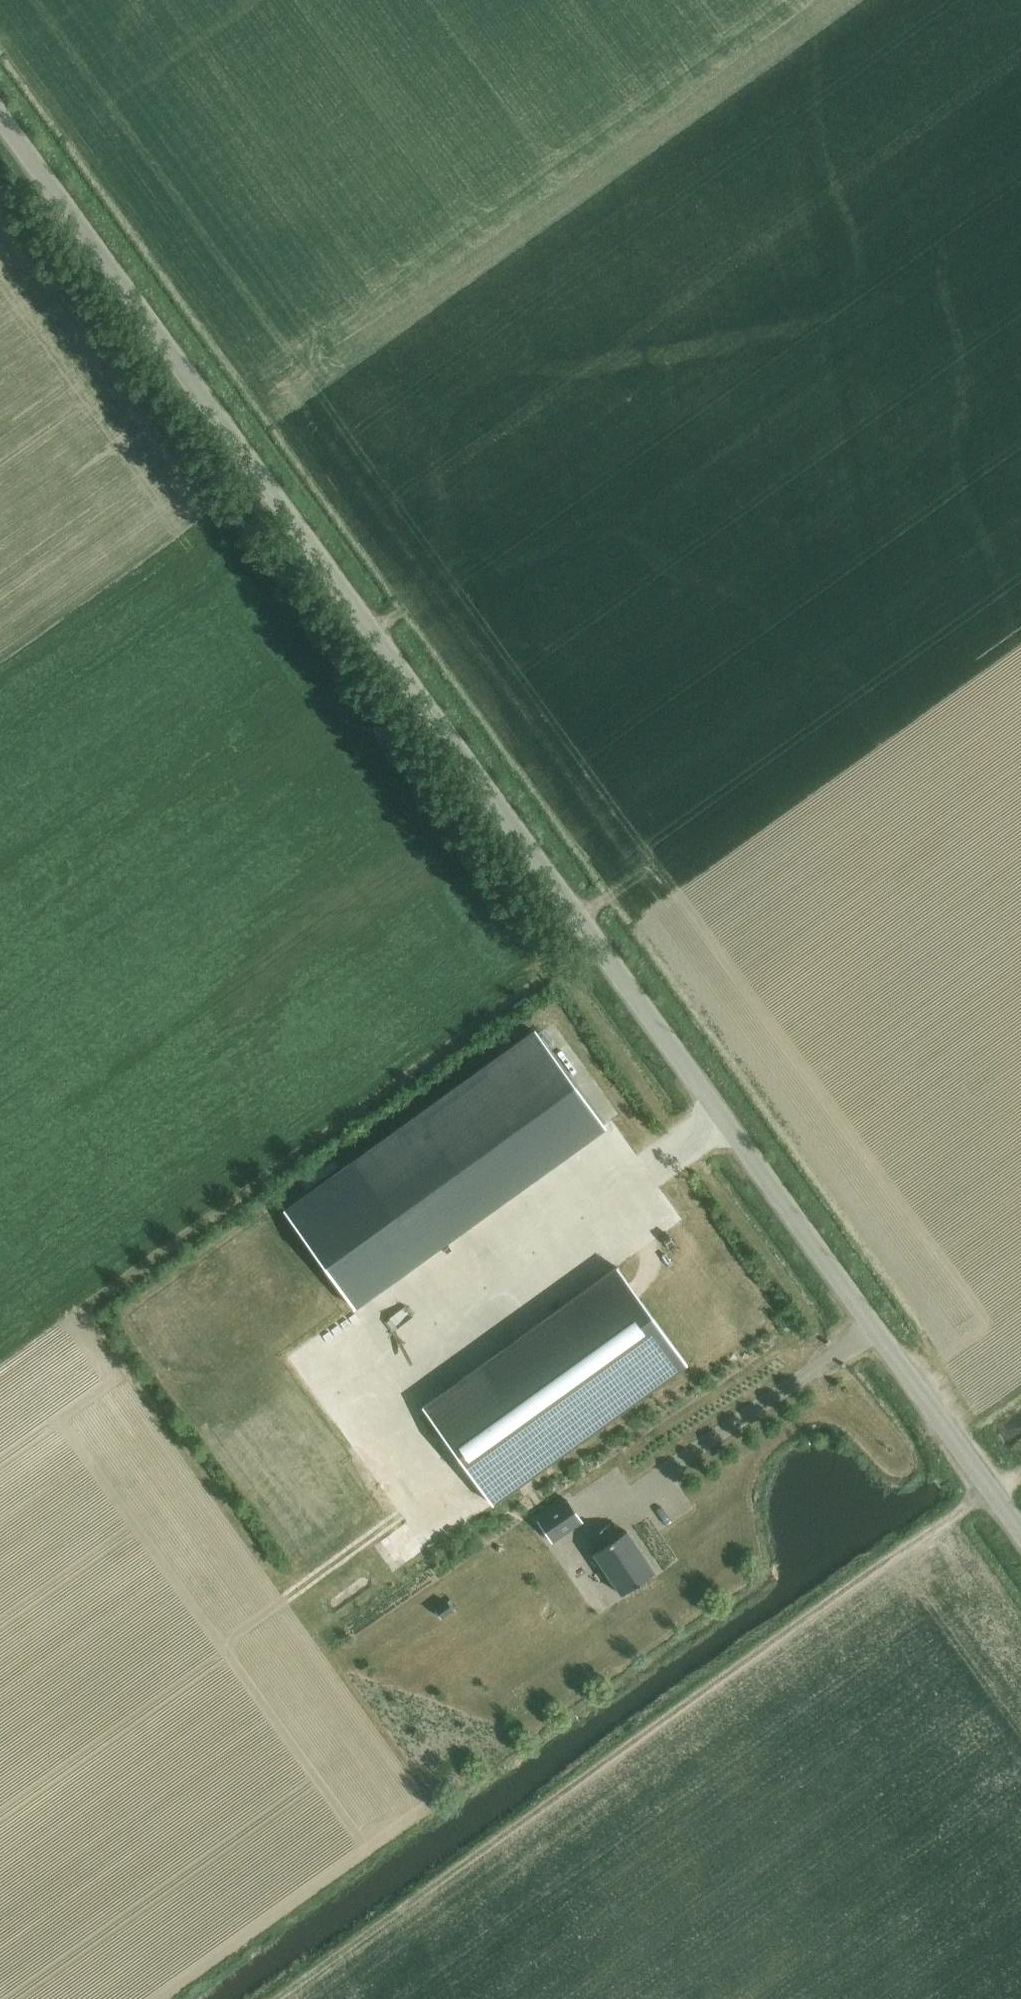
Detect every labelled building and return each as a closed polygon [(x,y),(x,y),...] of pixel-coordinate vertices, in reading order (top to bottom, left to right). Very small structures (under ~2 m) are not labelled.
[(351,1165),(286,1213),(353,1305),(418,1258),(601,1125),(535,1033),(351,1165)] [(616,1267),(422,1407),(492,1505),(686,1364),(616,1267)] [(567,1500),(536,1521),(551,1542),(582,1521),(567,1500)] [(608,1524),(591,1535),(600,1549),(593,1554),(621,1595),(635,1585),(636,1587),(640,1584),(639,1583),(654,1573),(626,1531),(617,1537),(608,1524)]
